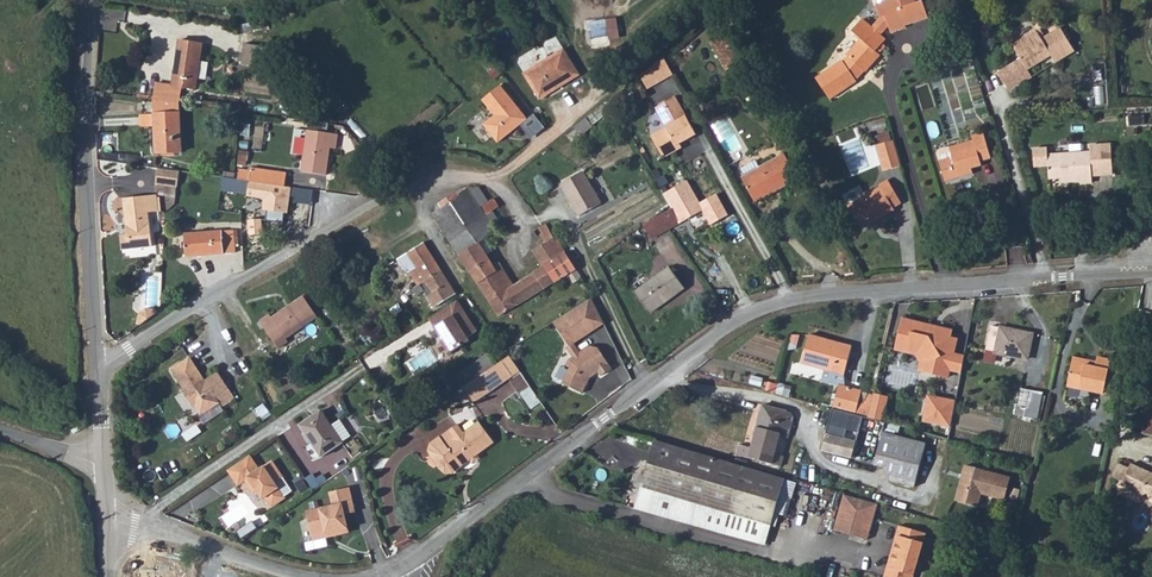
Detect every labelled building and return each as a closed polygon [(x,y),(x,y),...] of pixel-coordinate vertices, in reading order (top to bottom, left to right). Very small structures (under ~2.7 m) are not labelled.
[(890,11),(915,7),(913,0),(889,0),(890,11)] [(890,11),(893,25),(898,24),(899,33),(901,41),(916,38),(916,36),(940,32),(937,14),(931,15),(928,0),(916,0),(913,0),(915,7),(890,11)] [(616,18),(588,23),(591,38),(608,35),(609,41),(620,40),(616,18)] [(1063,60),(1081,48),(1064,23),(1046,35),(1041,28),(1018,44),(1027,58),(1035,69),(1058,53),(1063,60)] [(851,61),(827,78),(841,98),(865,82),(863,79),(871,72),(873,73),(890,57),(887,53),(894,46),(890,42),(882,34),(873,24),(864,32),(872,41),(856,55),(859,60),(854,65),(851,61)] [(893,25),(882,34),(890,42),(899,33),(898,24),(893,25)] [(748,55),(732,28),(717,37),(733,64),(748,55)] [(278,42),(264,41),(262,62),(278,64),(278,42)] [(179,43),(176,86),(181,87),(199,89),(203,45),(179,43)] [(579,71),(565,46),(527,67),(525,73),(536,92),(549,86),(550,88),(579,71)] [(663,58),(639,77),(647,90),(673,76),(663,58)] [(1040,77),(1035,69),(1027,58),(1004,74),(1017,93),(1040,77)] [(179,103),(181,87),(176,86),(154,84),(153,100),(179,103)] [(497,144),(525,119),(497,86),(479,102),(492,117),(482,126),(497,144)] [(680,89),(670,95),(673,100),(663,106),(671,119),(655,128),(668,151),(681,144),(681,138),(685,137),(702,127),(680,89)] [(673,100),(670,95),(660,100),(663,106),(673,100)] [(179,103),(153,100),(154,116),(155,129),(157,155),(184,155),(181,103),(179,103)] [(601,101),(586,114),(592,123),(608,110),(601,101)] [(592,123),(586,114),(572,125),(579,134),(592,123)] [(155,129),(154,116),(138,116),(138,130),(155,129)] [(310,124),(308,167),(333,170),(334,143),(344,144),(345,128),(310,124)] [(891,130),(873,136),(883,171),(901,166),(891,130)] [(944,152),(942,156),(951,181),(972,175),(970,171),(997,163),(989,135),(976,138),(977,141),(944,152)] [(1093,152),(1046,155),(1046,150),(1034,151),(1035,169),(1047,169),(1048,182),(1083,179),(1083,181),(1096,180),(1095,173),(1116,171),(1113,142),(1093,143),(1093,152)] [(784,156),(741,180),(745,185),(753,201),(774,190),(773,187),(775,186),(778,191),(798,181),(784,156)] [(258,175),(291,179),(293,164),(256,161),(255,174),(258,175)] [(190,167),(168,165),(167,179),(189,182),(190,167)] [(584,170),(563,183),(583,213),(602,200),(584,170)] [(258,175),(255,174),(243,174),(232,172),(232,184),(257,187),(258,175)] [(691,176),(670,189),(677,201),(686,217),(708,204),(691,176)] [(893,187),(859,204),(870,226),(904,209),(902,204),(909,201),(899,181),(891,185),(893,187)] [(487,213),(470,188),(453,199),(471,224),(487,213)] [(158,194),(148,196),(152,213),(161,211),(158,194)] [(152,213),(148,196),(124,201),(131,235),(125,236),(128,250),(158,244),(152,213)] [(436,211),(453,236),(471,224),(453,199),(436,211)] [(686,217),(677,201),(666,207),(675,223),(686,217)] [(666,207),(650,217),(658,232),(675,223),(666,207)] [(277,211),(263,212),(264,226),(278,225),(277,211)] [(471,224),(483,242),(499,231),(487,213),(471,224)] [(582,271),(548,218),(539,224),(541,226),(548,237),(535,247),(546,263),(518,283),(502,261),(500,262),(496,255),(493,256),(474,269),(505,315),(570,270),(574,276),(582,271)] [(453,236),(465,254),(483,242),(471,224),(453,236)] [(248,247),(246,225),(196,226),(198,249),(248,247)] [(427,242),(411,252),(419,264),(434,252),(427,242)] [(465,254),(474,269),(493,256),(483,242),(465,254)] [(434,252),(419,264),(420,265),(428,279),(445,268),(434,252)] [(413,270),(422,283),(428,279),(420,265),(413,270)] [(445,268),(428,279),(438,291),(453,280),(445,268)] [(670,268),(635,293),(649,313),(684,287),(670,268)] [(574,337),(603,315),(591,290),(554,317),(570,340),(567,342),(575,351),(568,355),(566,360),(567,360),(559,377),(584,387),(592,372),(600,365),(603,369),(613,361),(599,341),(589,340),(581,346),(574,337)] [(267,311),(256,318),(275,348),(287,341),(283,335),(315,314),(302,292),(269,314),(267,311)] [(463,300),(432,319),(444,337),(446,336),(450,342),(448,343),(454,354),(475,341),(473,338),(482,332),(463,300)] [(152,320),(167,307),(165,303),(156,302),(149,308),(148,316),(152,320)] [(920,327),(920,324),(888,319),(883,350),(896,352),(897,346),(908,349),(916,360),(914,371),(930,374),(931,370),(939,371),(945,334),(939,334),(940,331),(920,327)] [(791,355),(814,362),(834,368),(843,340),(800,326),(791,355)] [(1030,337),(989,330),(985,357),(1017,362),(1018,361),(1026,362),(1030,337)] [(897,346),(896,352),(905,354),(910,361),(909,370),(914,371),(916,360),(908,349),(897,346)] [(467,371),(474,381),(505,361),(498,350),(467,371)] [(192,352),(177,363),(190,383),(185,386),(196,402),(199,400),(203,408),(219,397),(216,390),(228,382),(218,366),(205,373),(192,352)] [(479,399),(525,368),(515,354),(505,361),(474,381),(469,384),(479,399)] [(1096,388),(1100,369),(1102,362),(1088,360),(1087,366),(1064,362),(1058,388),(1095,396),(1096,388)] [(810,373),(831,379),(837,381),(834,368),(814,362),(810,373)] [(1114,392),(1117,372),(1100,369),(1096,388),(1114,392)] [(510,380),(530,409),(540,402),(521,373),(510,380)] [(824,402),(827,403),(847,408),(853,385),(837,381),(831,379),(824,402)] [(234,391),(228,382),(216,390),(219,397),(221,400),(234,391)] [(862,412),(866,389),(853,385),(847,408),(862,412)] [(944,421),(948,394),(919,390),(915,417),(944,421)] [(1009,410),(1029,413),(1032,395),(1012,392),(1009,410)] [(770,430),(783,434),(788,413),(786,409),(752,400),(740,442),(727,438),(724,449),(770,463),(773,452),(765,449),(770,430)] [(1134,437),(1151,442),(1151,404),(1142,401),(1134,437)] [(887,476),(910,482),(913,469),(921,438),(892,431),(881,428),(883,418),(862,412),(847,408),(827,403),(816,446),(879,462),(887,476)] [(320,407),(300,422),(323,452),(353,430),(340,413),(330,419),(320,407)] [(892,431),(895,421),(883,418),(881,428),(892,431)] [(431,444),(428,451),(431,457),(440,469),(445,474),(453,473),(467,463),(494,442),(479,422),(464,433),(457,424),(431,444)] [(779,477),(649,440),(630,507),(760,543),(766,522),(773,524),(776,513),(770,511),(779,477)] [(248,449),(227,463),(237,479),(244,474),(249,483),(252,481),(255,485),(260,493),(263,491),(270,501),(283,493),(273,478),(282,473),(271,456),(258,464),(248,449)] [(999,494),(1005,472),(960,459),(951,494),(973,500),(976,487),(999,494)] [(1116,494),(1120,474),(1109,469),(1103,483),(1114,488),(1112,492),(1116,494)] [(1120,474),(1116,494),(1133,501),(1139,500),(1146,503),(1151,518),(1151,479),(1151,482),(1122,469),(1120,474)] [(792,481),(779,477),(770,511),(776,513),(783,515),(792,481)] [(334,506),(307,512),(314,541),(349,533),(345,515),(355,513),(350,489),(331,493),(334,506)] [(878,505),(844,495),(835,530),(868,539),(878,505)] [(250,521),(235,532),(240,539),(255,528),(250,521)] [(882,573),(897,576),(900,576),(902,568),(910,571),(915,554),(919,538),(911,536),(914,527),(896,522),(893,532),(895,532),(887,564),(885,563),(882,573)] [(922,529),(914,527),(911,536),(919,538),(922,529)] [(900,576),(909,576),(910,571),(902,568),(900,576)]
